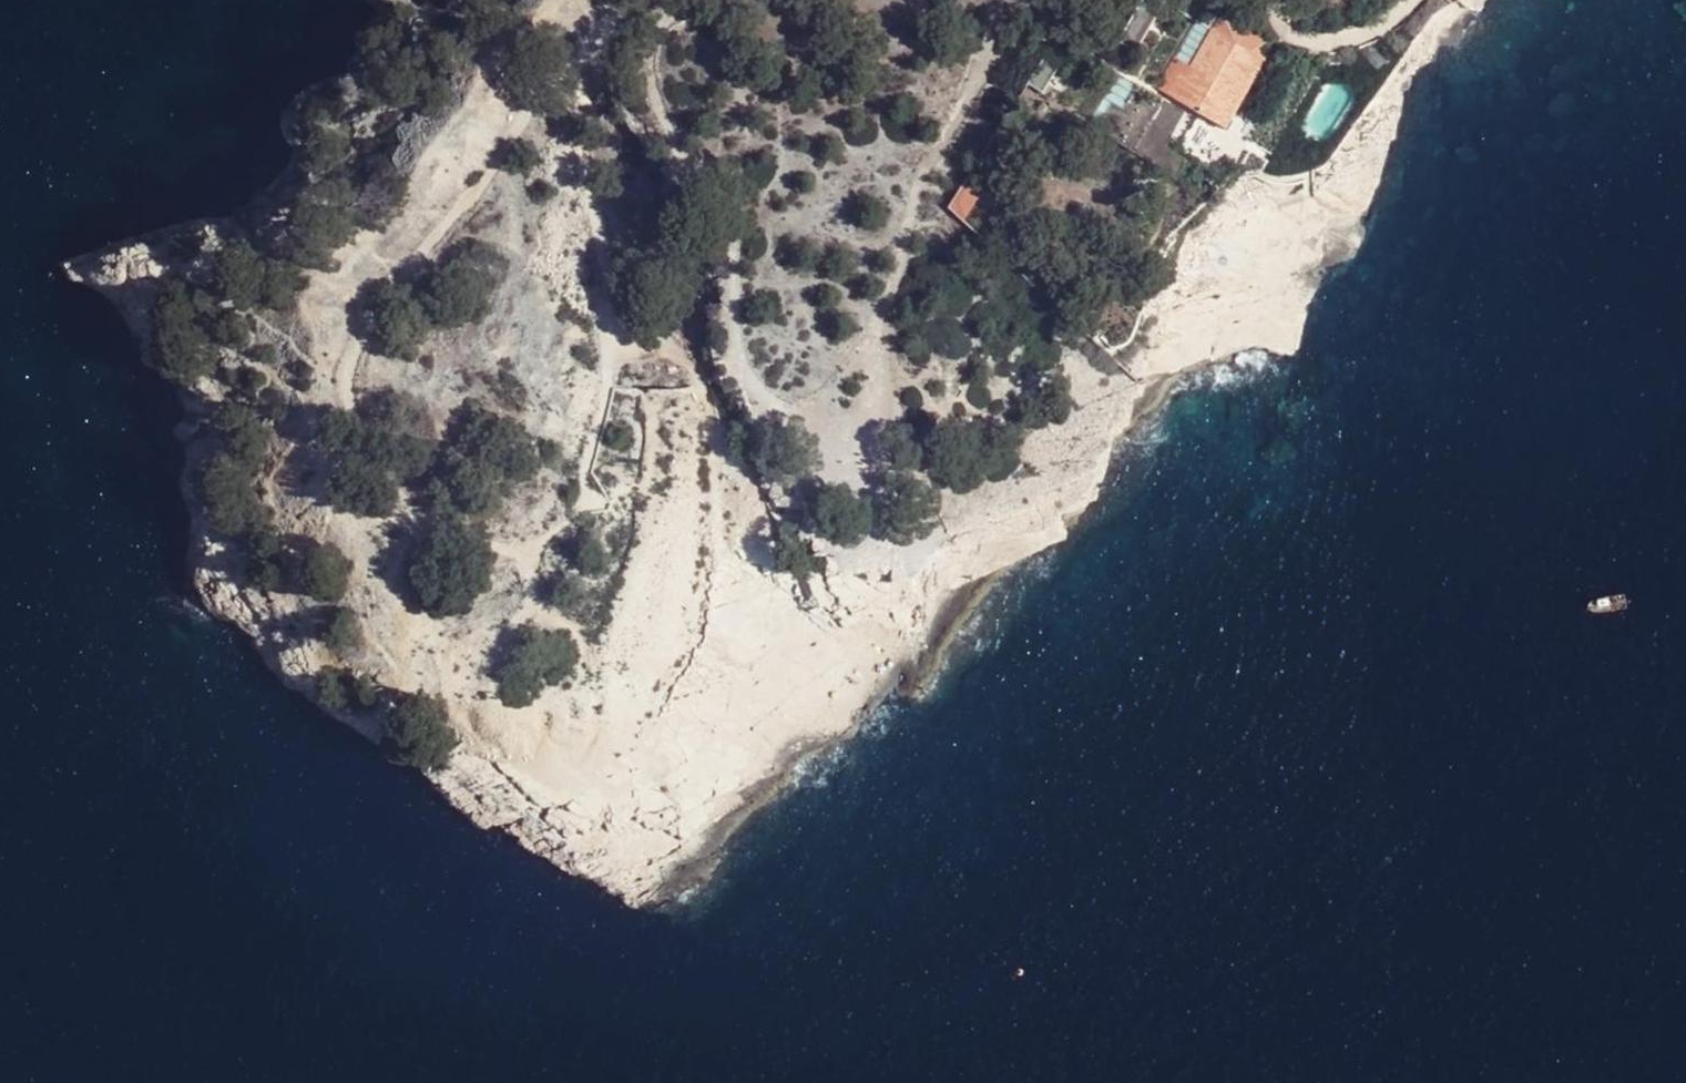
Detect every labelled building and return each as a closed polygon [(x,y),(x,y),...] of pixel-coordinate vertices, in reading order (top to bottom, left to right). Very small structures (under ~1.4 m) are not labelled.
[(1240,35),(1217,24),(1190,72),(1185,70),(1182,76),(1175,72),(1165,91),(1224,125),(1259,61),(1262,46),(1241,33),(1240,35)] [(1049,47),(1027,83),(1042,91),(1065,55),(1049,47)] [(1107,107),(1095,127),(1124,143),(1146,107),(1132,99),(1122,116),(1107,107)] [(1174,109),(1158,102),(1132,147),(1191,179),(1200,165),(1157,142),(1174,109)] [(949,205),(960,216),(982,181),(969,172),(949,205)]
